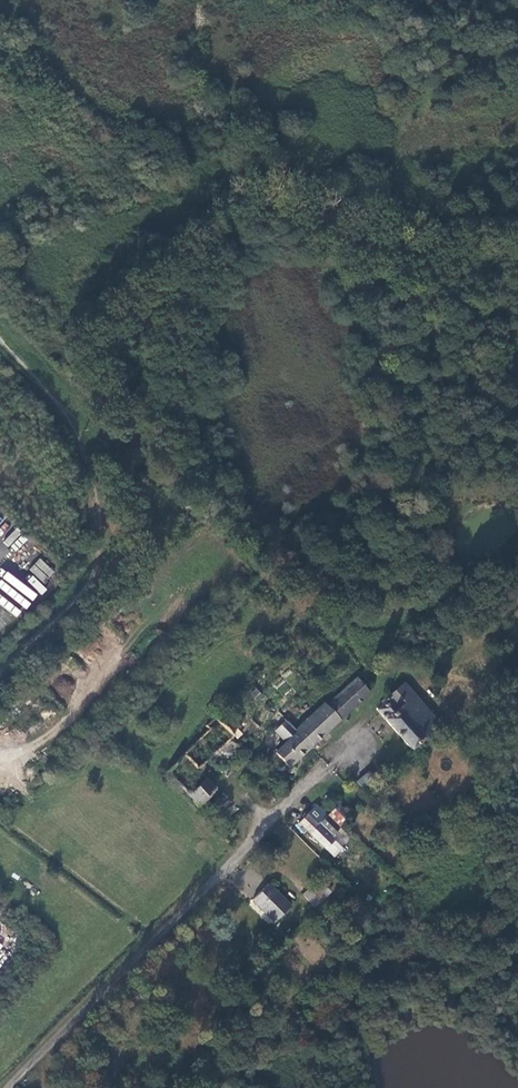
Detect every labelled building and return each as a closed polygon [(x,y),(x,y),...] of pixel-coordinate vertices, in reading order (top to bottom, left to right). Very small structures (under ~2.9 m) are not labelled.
[(43,582),(54,572),(40,558),(30,569),(43,582)] [(369,683),(367,680),(361,674),(330,702),(329,701),(299,727),(301,730),(296,734),(310,749),(367,695),(363,690),(369,683)] [(412,749),(444,722),(440,718),(437,721),(403,683),(392,693),(387,698),(388,699),(383,703),(382,701),(379,704),(380,706),(376,710),(412,749)] [(165,772),(196,806),(212,788),(196,771),(214,754),(232,736),(214,717),(203,727),(207,732),(165,772)] [(288,769),(310,749),(296,734),(285,722),(274,733),(286,743),(275,755),(288,769)] [(244,748),(232,736),(214,754),(224,767),(226,765),(244,748)] [(355,781),(364,790),(377,778),(372,772),(365,779),(362,775),(355,781)] [(330,838),(339,829),(328,818),(317,806),(307,817),(330,838)] [(339,829),(341,826),(349,818),(338,807),(328,818),(339,829)] [(332,842),(330,838),(307,817),(298,824),(324,850),(332,842)] [(252,902),(273,923),(289,907),(269,885),(252,902)] [(301,897),(314,909),(329,893),(323,887),(320,890),(319,889),(312,896),(308,891),(301,897)]
